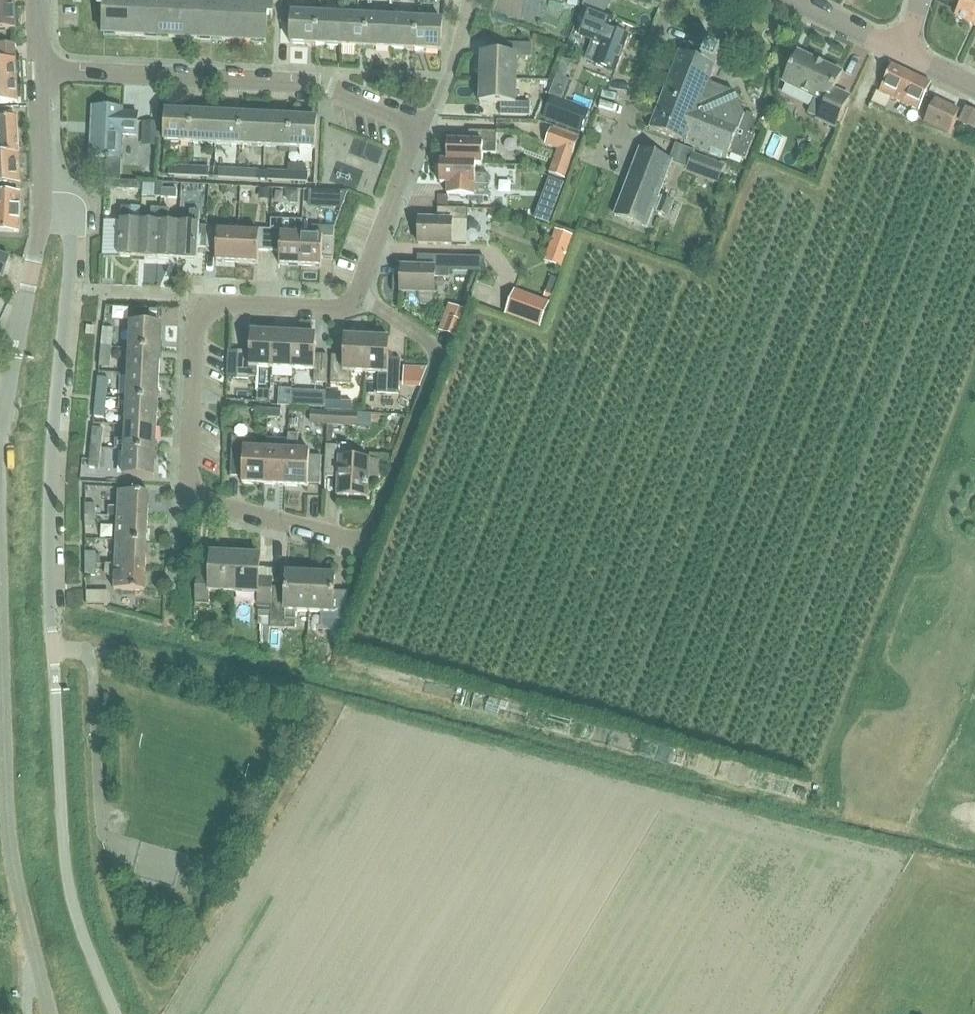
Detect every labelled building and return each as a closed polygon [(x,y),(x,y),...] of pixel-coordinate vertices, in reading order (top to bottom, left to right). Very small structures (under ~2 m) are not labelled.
[(15,0),(0,0),(0,31),(16,30),(15,0)] [(132,36),(134,0),(101,0),(100,6),(106,7),(104,35),(132,36)] [(132,36),(159,37),(160,1),(135,0),(134,0),(132,36)] [(244,6),(240,5),(238,42),(266,43),(268,15),(272,15),(272,0),(245,0),(244,6)] [(592,11),(597,13),(605,16),(610,4),(610,3),(602,0),(586,0),(583,8),(586,9),(592,11)] [(974,27),(974,0),(965,0),(956,18),(974,27)] [(159,37),(185,39),(187,3),(160,1),(159,37)] [(185,39),(212,40),(214,4),(187,3),(185,39)] [(212,40),(238,42),(240,5),(214,4),(212,40)] [(597,13),(592,11),(587,24),(601,29),(598,37),(589,59),(593,60),(591,64),(617,73),(630,39),(609,31),(605,29),(609,17),(605,16),(597,13)] [(285,13),(284,22),(292,22),(291,44),(317,46),(319,14),(318,14),(308,14),(293,13),(293,14),(285,13)] [(317,46),(342,47),(344,16),(319,14),(317,46)] [(342,47),(367,48),(368,17),(344,16),(342,47)] [(367,48),(391,50),(392,19),(368,17),(367,48)] [(391,50),(415,51),(417,20),(392,19),(391,50)] [(443,22),(417,20),(415,51),(441,53),(443,22)] [(727,20),(723,30),(733,34),(737,24),(727,20)] [(483,56),(482,80),(518,81),(518,58),(533,58),(533,45),(504,44),(503,56),(483,56)] [(0,45),(0,103),(17,102),(15,59),(14,45),(0,45)] [(749,134),(756,118),(745,113),(736,93),(711,83),(723,54),(710,49),(708,52),(691,45),(686,56),(681,54),(650,130),(726,161),(729,154),(746,161),(756,136),(749,134)] [(841,74),(798,54),(783,85),(815,99),(808,115),(819,120),(818,121),(834,129),(849,98),(834,91),(841,74)] [(879,92),(919,111),(931,86),(891,67),(879,92)] [(560,99),(568,78),(559,75),(550,96),(553,97),(560,99)] [(518,81),(482,80),(481,103),(502,104),(502,115),(531,116),(532,103),(517,103),(518,81)] [(553,97),(544,119),(581,133),(590,111),(567,102),(560,99),(553,97)] [(948,136),(959,112),(936,101),(925,124),(948,136)] [(137,136),(138,114),(124,113),(124,110),(93,108),(91,158),(121,160),(122,135),(137,136)] [(974,128),(974,115),(967,111),(961,123),(974,129),(974,128)] [(191,144),(192,113),(166,112),(165,143),(191,144)] [(191,144),(215,145),(217,114),(192,113),(191,144)] [(215,145),(240,146),(241,115),(217,114),(215,145)] [(241,115),(240,146),(264,148),(266,117),(241,115)] [(19,153),(17,117),(0,118),(0,154),(19,153)] [(264,148),(289,149),(291,118),(266,117),(264,148)] [(291,118),(289,149),(315,150),(316,119),(291,118)] [(157,130),(158,124),(143,123),(142,147),(157,148),(157,130)] [(552,127),(545,146),(556,150),(548,172),(567,179),(576,153),(573,152),(578,137),(552,127)] [(448,143),(447,163),(447,164),(476,165),(482,166),(483,154),(496,155),(497,133),(469,132),(469,143),(448,143)] [(676,144),(671,156),(687,162),(692,150),(676,144)] [(646,230),(673,163),(642,150),(615,218),(646,230)] [(20,183),(19,153),(0,154),(0,184),(20,183)] [(724,168),(693,156),(689,165),(721,177),(724,168)] [(233,157),(232,167),(251,168),(251,158),(233,157)] [(447,164),(447,163),(440,163),(440,185),(461,185),(460,197),(488,198),(489,176),(475,175),(476,165),(447,164)] [(169,176),(189,177),(189,168),(169,167),(169,176)] [(189,168),(189,177),(209,178),(209,169),(189,168)] [(218,178),(238,179),(239,170),(219,169),(218,178)] [(239,170),(238,179),(258,180),(259,171),(239,170)] [(268,181),(287,182),(288,173),(268,172),(268,181)] [(288,173),(287,182),(308,183),(308,174),(288,173)] [(116,180),(115,190),(138,191),(139,181),(116,180)] [(565,185),(551,180),(536,221),(550,226),(565,185)] [(146,197),(162,198),(162,190),(147,189),(146,197)] [(162,190),(162,198),(177,199),(178,191),(162,190)] [(270,203),(271,192),(259,191),(258,202),(270,203)] [(0,192),(0,231),(18,231),(20,193),(0,192)] [(297,206),(297,194),(285,193),(285,201),(289,205),(297,206)] [(437,209),(448,209),(448,197),(438,197),(437,209)] [(669,218),(675,202),(663,198),(657,214),(669,218)] [(320,203),(299,203),(299,221),(320,221),(320,203)] [(119,257),(139,258),(141,223),(131,222),(131,208),(122,208),(119,257)] [(141,223),(139,258),(158,259),(161,210),(152,209),(151,223),(141,223)] [(419,220),(418,244),(452,245),(466,246),(466,232),(467,222),(467,210),(449,209),(448,209),(437,209),(437,221),(419,220)] [(158,259),(177,260),(179,224),(169,224),(170,210),(161,210),(158,259)] [(190,225),(179,224),(177,260),(197,261),(198,249),(206,249),(207,227),(199,227),(200,212),(190,211),(190,225)] [(280,265),(301,266),(302,236),(291,236),(292,221),(271,220),(270,230),(270,252),(280,253),(280,265)] [(216,262),(237,263),(239,233),(218,232),(218,228),(207,227),(206,249),(217,249),(216,262)] [(302,236),(301,266),(322,267),(322,259),(333,260),(334,228),(313,227),(312,237),(302,236)] [(270,252),(270,230),(259,230),(259,234),(239,233),(237,263),(258,264),(259,252),(270,252)] [(549,248),(567,254),(573,239),(555,232),(549,248)] [(11,259),(0,255),(0,277),(4,278),(11,259)] [(401,268),(400,293),(419,294),(419,301),(420,304),(423,306),(428,306),(431,304),(433,301),(433,294),(434,294),(435,278),(449,279),(449,272),(461,272),(480,273),(486,258),(462,258),(450,257),(418,256),(417,268),(401,268)] [(514,291),(505,315),(541,328),(550,305),(514,291)] [(546,292),(544,297),(551,300),(553,294),(546,292)] [(483,297),(480,308),(496,311),(498,301),(483,297)] [(440,332),(453,337),(457,339),(467,312),(463,310),(450,305),(446,317),(440,332)] [(131,324),(130,350),(160,351),(162,326),(131,324)] [(104,328),(101,348),(111,349),(113,329),(104,328)] [(237,353),(236,381),(248,381),(248,378),(256,378),(256,369),(271,369),(272,334),(250,333),(249,353),(237,353)] [(271,369),(292,370),(293,335),(272,334),(271,369)] [(293,335),(292,370),(314,371),(313,383),(326,384),(327,356),(315,355),(315,336),(293,335)] [(351,373),(365,374),(367,339),(344,338),(343,357),(331,357),(330,385),(351,386),(351,373)] [(367,339),(365,374),(377,374),(377,395),(399,396),(400,359),(388,359),(389,340),(367,339)] [(111,349),(101,348),(99,368),(109,369),(111,349)] [(128,375),(159,376),(160,351),(130,350),(128,375)] [(236,381),(237,353),(228,352),(227,380),(236,381)] [(403,378),(424,379),(427,369),(403,368),(403,378)] [(128,375),(127,400),(158,402),(159,376),(128,375)] [(98,378),(96,398),(106,399),(108,379),(98,378)] [(308,392),(308,407),(325,408),(325,403),(326,392),(308,392)] [(291,407),(291,398),(279,397),(278,406),(291,407)] [(106,399),(96,398),(94,417),(104,418),(106,399)] [(120,400),(119,412),(126,412),(126,425),(156,427),(158,402),(127,400),(120,400)] [(255,418),(268,419),(268,410),(256,409),(255,418)] [(281,411),(268,410),(268,419),(280,419),(281,411)] [(311,425),(327,426),(328,413),(311,412),(311,425)] [(328,413),(327,426),(358,427),(358,414),(328,413)] [(116,440),(115,450),(124,450),(155,452),(156,427),(126,425),(125,440),(116,440)] [(93,429),(91,448),(101,449),(103,430),(93,429)] [(288,451),(286,487),(308,488),(308,485),(320,485),(322,457),(310,457),(310,452),(298,451),(299,436),(289,435),(289,451),(288,451)] [(242,485),(265,486),(266,450),(255,449),(255,441),(232,440),(231,477),(243,478),(242,485)] [(380,462),(370,462),(370,461),(349,460),(350,448),(326,446),(325,478),(338,479),(338,497),(368,499),(369,478),(379,479),(380,462)] [(101,449),(91,448),(89,468),(99,469),(101,449)] [(155,452),(124,450),(123,476),(154,478),(155,452)] [(265,486),(286,487),(288,451),(266,450),(265,486)] [(109,516),(117,517),(148,518),(149,494),(118,492),(117,508),(109,507),(109,516)] [(85,516),(95,516),(95,504),(85,504),(85,516)] [(95,516),(85,516),(85,527),(95,527),(95,516)] [(116,541),(147,542),(148,518),(117,517),(116,541)] [(116,541),(115,565),(145,566),(147,542),(116,541)] [(85,564),(95,564),(95,553),(85,553),(85,564)] [(234,592),(236,555),(212,553),(210,575),(197,574),(196,603),(210,604),(210,591),(234,592)] [(271,616),(273,588),(273,583),(274,578),(259,577),(261,556),(236,555),(234,592),(258,593),(257,607),(260,607),(259,616),(271,616)] [(95,564),(85,564),(85,575),(95,575),(95,564)] [(106,577),(114,577),(114,590),(144,591),(145,566),(115,565),(115,566),(106,565),(106,577)] [(274,578),(273,583),(282,583),(283,569),(274,569),(274,571),(274,578)] [(297,612),(309,612),(311,574),(288,573),(287,588),(273,588),(271,616),(271,627),(271,628),(285,629),(285,621),(296,622),(297,612)] [(336,575),(311,574),(309,612),(322,613),(321,623),(331,623),(331,631),(346,632),(349,592),(335,591),(336,575)] [(86,594),(86,607),(87,607),(94,607),(94,594),(86,594)] [(271,628),(271,627),(262,626),(261,645),(270,645),(271,628)]
